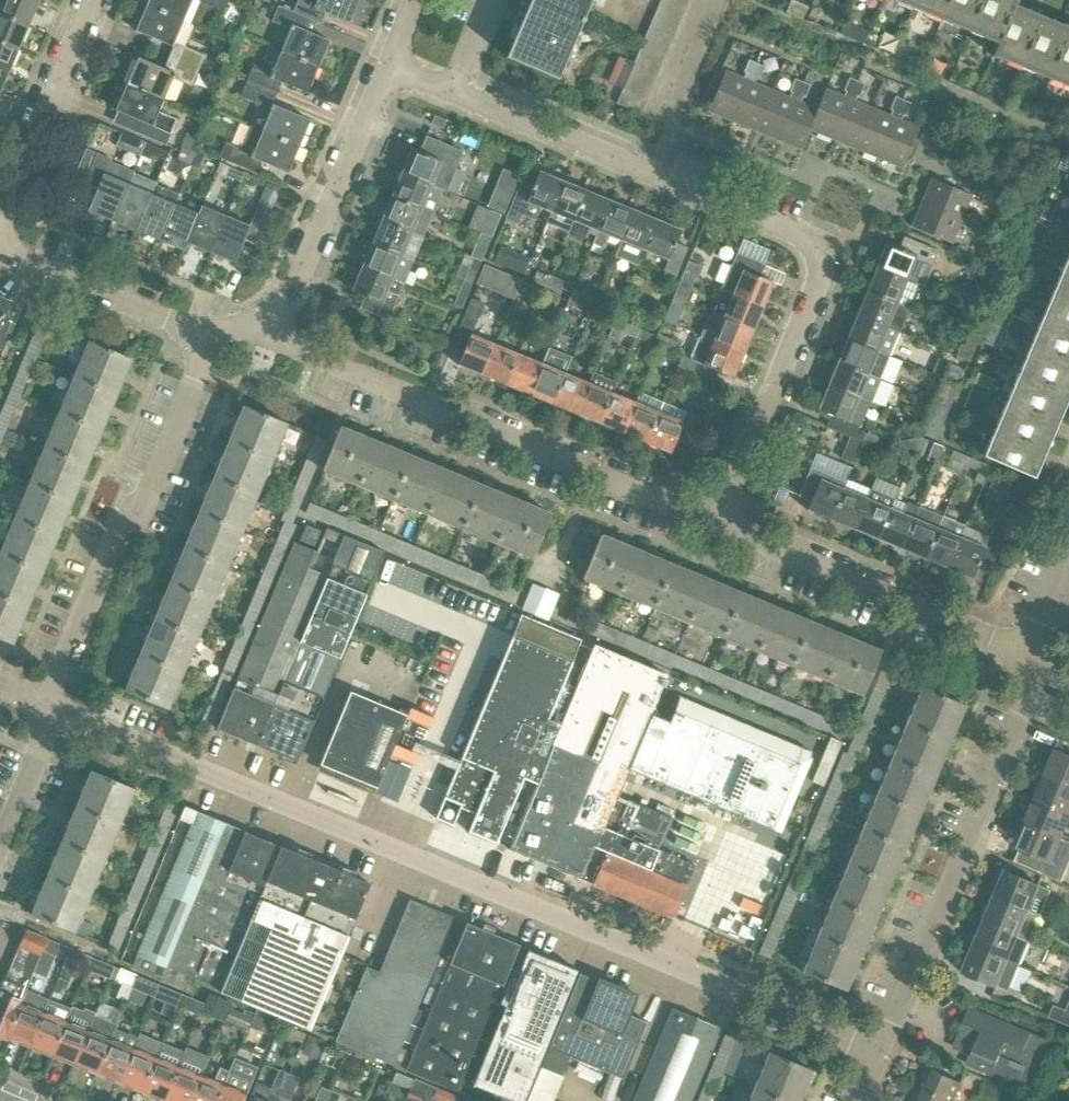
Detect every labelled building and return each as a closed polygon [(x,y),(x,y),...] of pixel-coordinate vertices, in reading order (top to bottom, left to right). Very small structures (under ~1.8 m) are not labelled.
[(30,0),(0,0),(0,14),(30,27),(40,4),(30,0)] [(149,5),(186,21),(194,25),(196,25),(206,3),(226,12),(231,0),(151,0),(149,5)] [(294,12),(309,19),(313,7),(353,24),(363,0),(299,0),(294,12)] [(583,20),(535,0),(511,57),(559,77),(583,20)] [(583,20),(592,0),(535,0),(583,20)] [(658,11),(681,21),(686,10),(663,0),(658,11)] [(686,10),(690,0),(663,0),(686,10)] [(913,10),(917,0),(891,0),(913,10)] [(913,10),(939,20),(948,0),(917,0),(913,10)] [(969,33),(983,0),(948,0),(939,20),(969,33)] [(997,46),(1015,6),(1018,0),(983,0),(969,33),(997,46)] [(149,5),(138,31),(175,47),(170,59),(198,71),(205,55),(185,47),(194,25),(186,21),(149,5)] [(280,6),(273,22),(292,30),(283,52),(319,67),(330,40),(304,29),(309,19),(294,12),(280,6)] [(993,56),(1022,68),(1043,18),(1015,6),(997,46),(993,56)] [(658,11),(653,23),(676,33),(681,21),(658,11)] [(19,51),(30,27),(0,14),(0,43),(19,51)] [(1022,68),(1049,80),(1068,34),(1068,29),(1043,18),(1022,68)] [(653,23),(648,34),(671,44),(676,33),(653,23)] [(648,34),(643,46),(666,56),(671,44),(648,34)] [(1049,80),(1068,88),(1068,34),(1049,80)] [(0,43),(0,71),(9,75),(19,51),(0,43)] [(643,46),(638,57),(662,67),(666,56),(643,46)] [(255,66),(248,81),(277,94),(282,82),(308,93),(319,67),(283,52),(274,74),(255,66)] [(638,57),(633,69),(657,79),(662,67),(638,57)] [(141,58),(130,85),(164,100),(173,78),(191,86),(198,71),(170,59),(166,69),(141,58)] [(745,80),(727,73),(709,113),(732,123),(756,63),(750,61),(745,74),(747,75),(745,80)] [(766,67),(756,63),(732,123),(755,132),(772,91),(756,85),(758,80),(760,81),(766,67)] [(633,69),(628,80),(652,90),(657,79),(633,69)] [(0,71),(0,97),(9,75),(0,71)] [(828,91),(819,111),(810,131),(833,141),(858,82),(851,79),(846,92),(848,93),(845,98),(828,91)] [(623,92),(647,102),(652,90),(628,80),(623,92)] [(791,99),(772,91),(755,132),(778,142),(802,82),(797,80),(791,93),(793,94),(791,99)] [(248,81),(241,96),(272,110),(263,131),(301,148),(312,121),(273,105),(277,94),(248,81)] [(812,86),(802,82),(778,142),(801,151),(810,131),(819,111),(803,104),(805,99),(807,100),(812,86)] [(868,86),(858,82),(833,141),(856,151),(874,110),(858,104),(860,98),(862,99),(868,86)] [(130,85),(119,111),(144,121),(140,132),(167,144),(179,120),(175,118),(159,111),(164,100),(130,85)] [(647,102),(623,92),(619,103),(642,113),(647,102)] [(892,118),(874,110),(856,151),(879,161),(906,102),(897,98),(892,112),(894,113),(892,118)] [(913,105),(906,102),(879,161),(903,171),(919,130),(902,123),(905,117),(907,118),(913,105)] [(226,141),(219,157),(259,174),(264,162),(290,173),(301,148),(263,131),(250,126),(240,147),(226,141)] [(412,149),(403,172),(432,184),(445,190),(462,151),(426,137),(425,140),(420,152),(412,149)] [(140,155),(150,159),(152,155),(165,161),(169,153),(145,142),(140,155)] [(114,220),(129,184),(133,176),(134,173),(109,162),(110,160),(87,150),(79,169),(92,175),(89,183),(101,188),(91,211),(114,220)] [(195,156),(184,151),(180,159),(201,168),(207,154),(198,150),(195,156)] [(214,177),(223,181),(226,176),(240,182),(243,174),(219,163),(214,177)] [(403,172),(392,196),(432,213),(435,214),(445,191),(445,190),(432,184),(403,172)] [(541,207),(552,212),(564,181),(541,172),(535,186),(523,181),(506,220),(518,225),(522,215),(535,221),(541,207)] [(973,197),(932,179),(921,203),(981,228),(985,220),(972,215),(972,216),(965,214),(973,197)] [(564,181),(552,212),(575,221),(587,191),(564,181)] [(151,194),(129,184),(114,220),(138,231),(153,194),(151,194)] [(151,194),(153,194),(138,231),(159,240),(175,204),(179,194),(155,184),(151,194)] [(610,201),(587,191),(575,221),(569,235),(581,240),(587,238),(589,233),(595,235),(596,236),(610,201)] [(392,196),(383,218),(412,231),(423,235),(432,213),(392,196)] [(596,236),(595,235),(591,244),(602,249),(608,235),(621,240),(633,210),(610,201),(596,236)] [(981,228),(921,203),(911,226),(952,244),(960,226),(965,228),(964,230),(978,236),(981,228)] [(200,214),(175,204),(159,240),(185,251),(204,206),(203,206),(200,214)] [(185,251),(186,251),(189,243),(212,252),(227,216),(204,206),(185,251)] [(633,210),(621,240),(644,250),(656,220),(633,210)] [(252,227),(227,216),(212,252),(237,263),(247,240),(259,246),(272,217),(258,211),(252,227)] [(383,218),(373,242),(402,255),(412,231),(383,218)] [(483,234),(491,238),(497,224),(489,220),(483,234)] [(644,250),(670,261),(666,271),(677,276),(689,247),(678,243),(683,231),(656,220),(644,250)] [(477,248),(473,256),(482,260),(491,238),(483,234),(477,248)] [(887,244),(877,268),(908,281),(917,285),(918,286),(922,275),(928,262),(934,264),(939,252),(905,238),(900,250),(887,244)] [(373,242),(363,266),(406,284),(415,262),(405,258),(402,256),(402,255),(373,242)] [(767,265),(763,263),(767,253),(741,243),(732,265),(730,264),(730,266),(721,263),(714,280),(722,284),(720,289),(722,290),(765,308),(775,284),(762,278),(767,265)] [(499,261),(528,274),(535,256),(506,244),(499,261)] [(461,262),(458,271),(455,278),(464,281),(472,284),(474,278),(482,260),(473,256),(470,265),(461,262)] [(556,266),(541,259),(532,280),(547,286),(552,276),(552,277),(556,266)] [(1056,287),(1068,293),(1068,260),(1068,259),(1056,287)] [(683,273),(695,278),(698,279),(703,267),(688,261),(683,273)] [(363,266),(353,290),(367,296),(361,308),(390,320),(396,307),(399,299),(406,284),(363,266)] [(876,269),(867,292),(898,305),(907,308),(917,285),(908,281),(877,268),(876,269)] [(695,278),(683,273),(673,297),(685,302),(695,278)] [(565,282),(552,277),(552,276),(547,286),(561,292),(565,282)] [(458,296),(456,295),(452,305),(462,309),(472,284),(464,281),(458,296)] [(516,295),(525,298),(527,293),(542,299),(546,291),(522,281),(516,295)] [(1044,316),(1068,327),(1068,293),(1056,287),(1044,316)] [(596,300),(573,290),(570,296),(594,306),(596,300)] [(712,314),(718,317),(719,316),(755,331),(765,308),(722,290),(712,314)] [(546,291),(542,299),(557,305),(560,297),(546,291)] [(866,293),(857,316),(898,333),(908,309),(907,308),(898,305),(867,292),(866,293)] [(3,351),(5,352),(13,332),(18,320),(17,319),(6,314),(12,301),(0,296),(0,350),(3,351)] [(566,306),(589,316),(594,306),(570,296),(566,306)] [(673,297),(664,321),(676,326),(685,302),(673,297)] [(454,347),(466,352),(460,365),(483,375),(496,344),(473,334),(486,303),(474,298),(454,347)] [(596,300),(594,306),(617,316),(620,317),(622,311),(596,300)] [(589,316),(609,324),(608,326),(612,328),(617,316),(594,306),(589,316)] [(620,317),(617,316),(612,328),(635,337),(637,332),(638,329),(618,320),(620,317)] [(714,327),(705,323),(700,335),(746,355),(755,331),(719,316),(718,317),(714,327)] [(850,332),(847,339),(889,356),(898,333),(857,316),(850,332)] [(1032,344),(1068,360),(1068,327),(1044,316),(1032,344)] [(50,325),(39,321),(29,345),(39,350),(50,325)] [(638,329),(637,332),(635,337),(659,347),(660,346),(655,344),(658,337),(638,329)] [(965,348),(960,346),(956,356),(969,361),(979,338),(971,334),(965,348)] [(655,344),(660,346),(659,347),(673,353),(678,343),(660,335),(659,337),(658,337),(655,344)] [(682,355),(677,368),(716,384),(721,371),(736,378),(746,355),(700,335),(690,358),(682,355)] [(847,339),(838,363),(879,380),(889,356),(847,339)] [(132,359),(91,342),(76,377),(118,395),(132,359)] [(507,385),(519,354),(496,344),(483,375),(507,385)] [(1020,372),(1068,393),(1068,360),(1032,344),(1020,372)] [(39,350),(29,345),(19,369),(30,373),(39,350)] [(519,354),(507,385),(530,394),(543,363),(519,354)] [(952,365),(950,364),(944,379),(958,386),(969,361),(956,356),(952,365)] [(543,363),(530,394),(553,404),(566,373),(543,363)] [(838,363),(828,386),(869,403),(869,402),(871,403),(884,408),(893,386),(881,381),(879,380),(838,363)] [(30,373),(19,369),(9,392),(20,397),(30,373)] [(600,423),(612,392),(617,382),(594,372),(590,383),(577,414),(600,423)] [(1008,401),(1059,423),(1068,399),(1068,393),(1020,372),(1008,401)] [(566,373),(553,404),(577,414),(590,383),(566,373)] [(71,389),(61,413),(103,430),(118,395),(76,377),(71,389)] [(934,403),(933,402),(932,403),(948,410),(958,386),(944,379),(934,403)] [(828,386),(818,410),(831,415),(827,427),(849,436),(850,437),(854,429),(857,431),(869,403),(828,386)] [(9,392),(0,415),(0,416),(10,420),(20,397),(9,392)] [(612,392),(600,423),(624,433),(636,402),(612,392)] [(641,392),(636,402),(624,433),(646,443),(659,412),(663,401),(641,392)] [(690,445),(701,417),(663,401),(659,412),(646,443),(671,453),(677,440),(690,445)] [(1008,401),(996,429),(1047,451),(1059,423),(1008,401)] [(948,410),(932,403),(923,426),(939,433),(948,410)] [(236,431),(231,442),(273,460),(288,424),(246,407),(236,431)] [(46,448),(88,466),(103,430),(61,413),(46,448)] [(0,416),(0,444),(10,420),(0,416)] [(378,441),(343,426),(324,471),(359,485),(378,441)] [(939,433),(923,426),(920,433),(936,439),(939,433)] [(849,436),(840,458),(847,461),(854,464),(863,442),(865,443),(869,435),(857,431),(854,429),(850,437),(849,436)] [(996,429),(984,457),(1035,479),(1047,451),(996,429)] [(869,435),(865,443),(879,449),(882,441),(869,435)] [(312,447),(322,451),(326,440),(316,436),(312,447)] [(902,449),(904,449),(900,459),(909,463),(913,453),(914,454),(920,440),(901,444),(902,449)] [(922,456),(928,442),(920,440),(914,454),(922,456)] [(412,455),(378,441),(359,485),(394,500),(412,455)] [(273,460),(231,442),(216,477),(258,495),(268,471),(273,460)] [(936,465),(943,447),(933,443),(926,461),(936,465)] [(307,459),(317,463),(322,451),(312,447),(307,459)] [(88,466),(46,448),(32,484),(73,501),(87,468),(88,466)] [(964,466),(968,457),(952,451),(949,459),(964,466)] [(412,455),(394,500),(429,514),(447,470),(412,455)] [(964,466),(977,471),(973,481),(983,485),(991,466),(968,457),(964,466)] [(313,474),(317,463),(307,459),(303,470),(313,474)] [(801,492),(812,497),(807,510),(831,520),(848,480),(847,480),(847,481),(823,471),(822,474),(811,469),(801,492)] [(298,481),(308,486),(313,474),(303,470),(298,481)] [(447,470),(429,514),(464,529),(482,485),(447,470)] [(258,495),(216,477),(201,513),(243,530),(258,495)] [(871,490),(848,480),(831,520),(854,530),(871,490)] [(293,493),(304,497),(308,486),(298,481),(293,493)] [(22,507),(17,519),(58,536),(73,501),(32,484),(22,507)] [(482,485),(464,529),(499,543),(517,499),(482,485)] [(894,500),(871,490),(854,530),(878,540),(891,509),(894,500)] [(293,493),(289,504),(299,509),(304,497),(293,493)] [(517,499),(499,543),(534,558),(552,514),(517,499)] [(309,503),(305,514),(317,519),(321,508),(309,503)] [(903,514),(891,509),(878,540),(901,549),(919,507),(907,503),(903,514)] [(284,516),(288,517),(298,522),(299,521),(295,520),(299,509),(289,504),(284,516)] [(943,517),(919,507),(901,549),(925,559),(943,517)] [(321,508),(317,519),(328,524),(333,513),(321,508)] [(243,530),(201,513),(187,548),(229,566),(238,542),(243,530)] [(333,513),(328,524),(340,529),(344,518),(333,513)] [(283,529),(293,534),(298,522),(288,517),(283,529)] [(966,526),(943,517),(925,559),(948,569),(966,527),(965,527),(966,526)] [(344,518),(340,529),(351,533),(356,522),(344,518)] [(54,545),(58,536),(17,519),(2,554),(43,572),(54,545)] [(356,522),(351,533),(363,538),(367,527),(356,522)] [(415,547),(410,558),(421,562),(425,551),(435,526),(425,522),(415,547)] [(302,541),(316,546),(322,531),(308,525),(302,541)] [(367,527),(363,538),(374,543),(379,532),(367,527)] [(990,537),(966,527),(948,569),(973,580),(979,567),(990,572),(1004,537),(992,532),(990,537)] [(294,543),(217,728),(217,729),(258,746),(347,537),(344,535),(327,528),(323,538),(340,545),(327,576),(311,569),(318,553),(294,543)] [(278,541),(288,546),(293,534),(283,529),(278,541)] [(379,532),(374,543),(387,548),(391,537),(379,532)] [(437,556),(432,567),(444,571),(448,562),(459,537),(455,535),(447,553),(439,550),(437,556)] [(602,535),(584,579),(619,593),(637,550),(602,535)] [(384,552),(347,537),(258,746),(297,762),(384,552)] [(391,537),(387,548),(397,552),(402,542),(391,537)] [(273,553),(283,558),(288,546),(278,541),(273,553)] [(402,542),(397,552),(410,558),(415,547),(402,542)] [(229,566),(187,548),(172,584),(214,601),(229,566)] [(637,550),(619,593),(654,608),(671,564),(637,550)] [(425,551),(421,562),(432,567),(437,556),(427,552),(425,551)] [(268,565),(278,570),(283,558),(273,553),(268,565)] [(28,607),(43,572),(2,554),(0,559),(0,595),(28,607)] [(448,562),(444,571),(456,576),(460,566),(448,562)] [(671,564),(654,608),(689,622),(706,579),(671,564)] [(268,565),(263,577),(273,582),(278,570),(268,565)] [(460,566),(456,576),(467,581),(471,571),(460,566)] [(471,571),(467,581),(479,585),(482,576),(471,571)] [(482,576),(479,585),(490,590),(494,581),(482,576)] [(263,577),(258,589),(268,594),(273,582),(263,577)] [(706,579),(689,622),(723,637),(741,593),(706,579)] [(494,581),(490,590),(503,596),(507,586),(494,581)] [(559,594),(532,583),(521,609),(548,620),(559,594)] [(209,613),(214,601),(172,584),(157,619),(199,637),(209,613)] [(507,586),(503,596),(514,600),(518,590),(507,586)] [(268,594),(258,589),(253,601),(263,606),(268,594)] [(741,593),(723,637),(758,651),(776,608),(741,593)] [(13,643),(28,607),(0,595),(0,637),(13,643)] [(258,618),(263,606),(253,601),(247,613),(258,618)] [(776,608),(758,651),(793,666),(811,622),(776,608)] [(582,616),(570,611),(565,622),(577,627),(582,616)] [(253,630),(258,618),(247,613),(242,625),(253,630)] [(582,639),(521,614),(445,799),(476,811),(468,831),(497,844),(498,840),(524,777),(536,783),(561,725),(548,720),(582,639)] [(589,632),(594,621),(582,616),(577,627),(589,632)] [(146,645),(142,655),(184,672),(199,637),(157,619),(146,645)] [(600,637),(605,626),(594,621),(589,632),(600,637)] [(811,622),(793,666),(827,680),(845,637),(811,622)] [(248,642),(253,630),(242,625),(237,637),(248,642)] [(612,641),(616,631),(605,626),(600,637),(612,641)] [(623,646),(628,635),(616,631),(612,641),(623,646)] [(628,635),(623,646),(635,651),(639,640),(628,635)] [(232,649),(242,654),(248,642),(237,637),(232,649)] [(845,637),(827,680),(862,695),(880,651),(845,637)] [(646,656),(651,645),(639,640),(635,651),(646,656)] [(536,783),(508,849),(580,879),(615,796),(648,716),(658,721),(663,710),(653,706),(666,674),(594,644),(561,725),(536,783)] [(658,661),(662,650),(651,645),(646,656),(658,661)] [(232,649),(227,661),(237,666),(242,654),(232,649)] [(669,665),(674,655),(662,650),(658,661),(669,665)] [(184,672),(142,655),(127,690),(169,708),(179,684),(184,672)] [(681,670),(685,659),(674,655),(669,665),(681,670)] [(692,675),(697,664),(685,659),(681,670),(692,675)] [(227,661),(222,673),(232,678),(237,666),(227,661)] [(697,664),(692,675),(704,680),(709,669),(697,664)] [(720,674),(709,669),(704,680),(716,685),(720,674)] [(877,682),(887,687),(892,675),(882,671),(877,682)] [(222,673),(217,685),(227,690),(232,678),(222,673)] [(732,679),(720,674),(716,685),(727,689),(732,679)] [(739,694),(743,683),(732,679),(727,689),(739,694)] [(882,698),(887,687),(877,682),(872,694),(882,698)] [(739,694),(750,699),(755,688),(743,683),(739,694)] [(217,685),(212,697),(222,702),(227,690),(217,685)] [(766,693),(755,688),(750,699),(762,704),(766,693)] [(922,688),(907,724),(950,741),(965,706),(922,688)] [(350,692),(320,764),(320,765),(378,789),(389,761),(400,733),(407,715),(350,692)] [(778,698),(766,693),(762,704),(773,709),(778,698)] [(877,710),(882,698),(872,694),(867,706),(877,710)] [(212,697),(207,709),(217,714),(222,702),(212,697)] [(789,702),(778,698),(773,709),(785,713),(789,702)] [(648,716),(626,771),(778,834),(810,754),(678,699),(667,724),(658,721),(648,716)] [(801,707),(789,702),(785,713),(796,718),(801,707)] [(872,722),(877,710),(867,706),(862,717),(872,722)] [(801,707),(796,718),(808,723),(812,712),(801,707)] [(207,709),(202,721),(212,726),(217,714),(207,709)] [(812,712),(808,723),(820,728),(824,717),(812,712)] [(824,717),(820,728),(832,733),(836,722),(824,717)] [(867,733),(872,722),(862,717),(857,729),(867,733)] [(836,722),(832,733),(844,738),(848,727),(836,722)] [(893,759),(935,777),(950,741),(907,724),(893,759)] [(863,745),(867,733),(857,729),(853,741),(863,745)] [(863,745),(853,741),(848,752),(854,755),(858,757),(863,745)] [(1055,750),(1045,775),(1068,785),(1068,756),(1055,750)] [(821,751),(808,784),(818,788),(831,755),(821,751)] [(854,755),(848,752),(844,751),(839,763),(849,767),(854,755)] [(878,795),(920,813),(935,777),(893,759),(878,795)] [(378,789),(375,795),(397,804),(411,770),(389,761),(378,789)] [(849,767),(839,763),(834,775),(844,779),(849,767)] [(134,790),(92,772),(77,808),(119,826),(134,790)] [(844,779),(834,775),(829,787),(839,791),(844,779)] [(1035,800),(1068,815),(1068,785),(1045,775),(1035,800)] [(839,791),(829,787),(824,799),(834,803),(839,791)] [(863,830),(905,848),(920,813),(878,795),(863,830)] [(670,817),(628,799),(627,801),(615,796),(580,879),(592,884),(673,918),(695,865),(657,849),(670,817)] [(834,803),(824,799),(819,811),(829,815),(834,803)] [(811,805),(800,800),(795,812),(806,817),(811,805)] [(1025,823),(1062,838),(1066,829),(1068,830),(1068,815),(1035,800),(1025,823)] [(166,804),(156,827),(168,832),(178,809),(166,804)] [(119,826),(77,808),(62,843),(104,861),(114,837),(119,826)] [(829,815),(819,811),(814,822),(824,827),(829,815)] [(136,959),(133,966),(168,981),(171,973),(173,969),(171,968),(230,827),(198,813),(136,959)] [(824,827),(814,822),(809,834),(819,839),(824,827)] [(1015,848),(1041,859),(1035,872),(1061,883),(1066,869),(1055,865),(1061,851),(1057,850),(1062,838),(1025,823),(1015,848)] [(146,851),(158,856),(168,832),(156,827),(146,851)] [(230,827),(171,968),(173,969),(221,989),(281,847),(244,832),(230,827)] [(848,866),(890,884),(905,848),(863,830),(848,866)] [(819,839),(809,834),(804,846),(814,850),(819,839)] [(104,861),(62,843),(47,879),(90,896),(104,861)] [(814,850),(804,846),(799,858),(809,862),(814,850)] [(221,989),(219,992),(258,1008),(278,1017),(309,1029),(342,948),(356,917),(369,884),(281,847),(221,989)] [(136,874),(148,879),(158,856),(146,851),(136,874)] [(809,862),(799,858),(794,870),(804,874),(809,862)] [(833,901),(875,919),(890,884),(848,866),(833,901)] [(804,874),(794,870),(789,882),(799,886),(804,874)] [(1006,871),(995,897),(1029,911),(1037,915),(1041,916),(1052,890),(1006,871)] [(136,874),(127,898),(138,903),(148,879),(136,874)] [(32,914),(75,932),(90,896),(47,879),(32,914)] [(799,886),(789,882),(784,894),(794,898),(799,886)] [(794,898),(784,894),(779,906),(789,910),(794,898)] [(995,897),(985,922),(1019,936),(1027,939),(1037,915),(1029,911),(995,897)] [(127,898),(117,922),(128,926),(138,903),(127,898)] [(335,1040),(392,1064),(392,1065),(393,1065),(400,1047),(399,1047),(453,919),(409,901),(379,972),(366,967),(335,1040)] [(818,937),(860,955),(875,919),(833,901),(818,937)] [(789,910),(779,906),(774,918),(784,922),(789,910)] [(784,922),(774,918),(769,930),(779,934),(784,922)] [(107,945),(118,950),(128,926),(117,922),(107,945)] [(985,922),(975,948),(1019,967),(1030,941),(1027,939),(1019,936),(985,922)] [(466,923),(440,986),(431,982),(424,1000),(433,1003),(423,1029),(411,1024),(404,1042),(416,1046),(406,1070),(458,1092),(519,945),(466,923)] [(0,993),(0,1038),(6,1040),(8,1034),(22,1001),(26,990),(26,989),(43,950),(48,939),(27,930),(5,980),(0,993)] [(779,934),(769,930),(764,942),(774,946),(779,934)] [(803,972),(845,990),(860,955),(818,937),(803,972)] [(48,939),(43,950),(65,960),(70,949),(48,939)] [(774,946),(764,942),(759,954),(769,958),(774,946)] [(975,948),(964,974),(997,987),(1009,992),(1019,967),(975,948)] [(65,960),(62,966),(71,970),(79,953),(70,949),(65,960)] [(529,950),(468,1095),(482,1100),(524,1100),(578,970),(529,949),(529,950)] [(87,970),(110,979),(115,966),(92,958),(87,970)] [(120,968),(115,981),(134,989),(139,976),(120,968)] [(527,1100),(553,1100),(571,1057),(579,1060),(610,1073),(623,1079),(647,1023),(628,1015),(636,997),(598,981),(580,974),(549,1048),(527,1100)] [(154,997),(160,985),(139,976),(134,989),(154,997)] [(22,1001),(8,1034),(31,1044),(45,1010),(44,1010),(48,999),(35,994),(26,990),(22,1001)] [(210,992),(202,1012),(225,1022),(233,1001),(210,992)] [(177,1006),(199,1016),(204,1003),(183,994),(177,1006)] [(45,1010),(31,1044),(54,1053),(68,1020),(72,1009),(48,999),(44,1010),(45,1010)] [(68,1020),(54,1053),(77,1062),(95,1017),(94,1016),(95,1014),(85,1009),(84,1011),(73,1006),(72,1009),(68,1020)] [(1056,1007),(1051,1018),(1068,1026),(1068,1008),(1067,1012),(1056,1007)] [(232,1008),(230,1013),(226,1021),(247,1030),(254,1014),(245,1009),(243,1013),(232,1008)] [(258,1008),(250,1028),(271,1036),(278,1017),(258,1008)] [(632,1100),(689,1100),(719,1030),(671,1009),(632,1100)] [(969,1065),(993,1075),(995,1071),(1033,1087),(1051,1043),(970,1009),(955,1045),(973,1053),(969,1065)] [(95,1017),(77,1062),(100,1072),(114,1039),(111,1038),(115,1028),(116,1025),(104,1020),(95,1017)] [(114,1039),(100,1072),(122,1081),(135,1047),(134,1047),(138,1037),(115,1028),(111,1038),(114,1039)] [(135,1047),(122,1081),(144,1090),(158,1057),(163,1043),(140,1033),(138,1037),(134,1047),(135,1047)] [(734,1040),(724,1036),(713,1060),(724,1064),(734,1040)] [(158,1057),(144,1090),(166,1099),(179,1066),(185,1052),(163,1043),(158,1057)] [(166,1099),(170,1100),(192,1100),(203,1075),(210,1057),(187,1047),(185,1052),(179,1066),(166,1099)] [(409,1051),(400,1047),(393,1065),(402,1069),(409,1051)] [(782,1100),(799,1100),(812,1072),(770,1054),(755,1090),(782,1100)] [(724,1064),(713,1060),(704,1084),(714,1088),(724,1064)] [(192,1100),(217,1100),(230,1070),(220,1066),(214,1080),(203,1075),(192,1100)] [(255,1100),(280,1100),(291,1075),(279,1069),(272,1086),(263,1082),(255,1100)] [(961,1085),(927,1069),(913,1100),(954,1100),(961,1085)] [(217,1100),(244,1100),(251,1083),(253,1080),(230,1070),(217,1100)] [(409,1088),(413,1079),(396,1072),(392,1081),(409,1088)] [(280,1100),(290,1100),(299,1078),(291,1075),(280,1100)] [(415,1079),(406,1100),(410,1100),(421,1100),(422,1098),(430,1100),(431,1100),(432,1099),(434,1099),(438,1088),(415,1079)] [(704,1084),(696,1100),(708,1100),(714,1088),(704,1084)] [(332,1092),(332,1091),(321,1086),(315,1100),(328,1100),(332,1092)] [(983,1086),(979,1097),(988,1100),(1007,1100),(1009,1097),(983,1086)] [(456,1096),(438,1088),(434,1099),(438,1100),(454,1100),(456,1096)] [(755,1090),(750,1100),(782,1100),(755,1090)] [(342,1096),(332,1092),(328,1100),(340,1100),(342,1096)]
